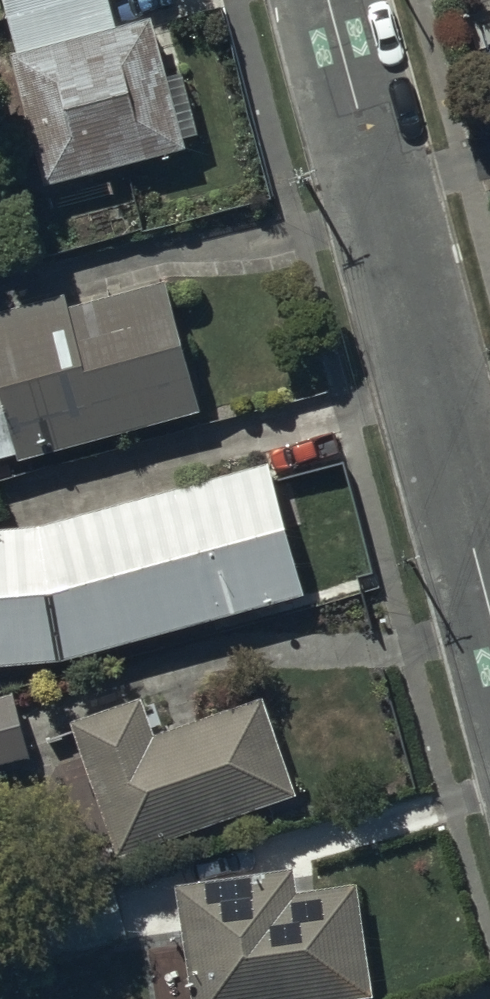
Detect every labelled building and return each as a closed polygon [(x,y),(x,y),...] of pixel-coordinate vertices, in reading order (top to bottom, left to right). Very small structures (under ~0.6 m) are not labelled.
[(12,13),(23,49),(118,22),(112,0),(58,0),(12,13)] [(23,49),(17,50),(52,178),(188,141),(153,13),(118,22),(23,49)] [(204,398),(168,268),(74,294),(71,283),(0,302),(0,352),(6,376),(0,378),(0,448),(22,442),(23,447),(204,398)] [(271,453),(42,515),(0,519),(0,654),(67,649),(308,582),(271,453)] [(31,748),(16,687),(0,691),(0,756),(31,748)] [(122,844),(299,785),(268,690),(158,726),(146,689),(78,712),(122,844)] [(375,985),(358,876),(303,884),(299,858),(180,876),(198,998),(281,998),(375,985)]
